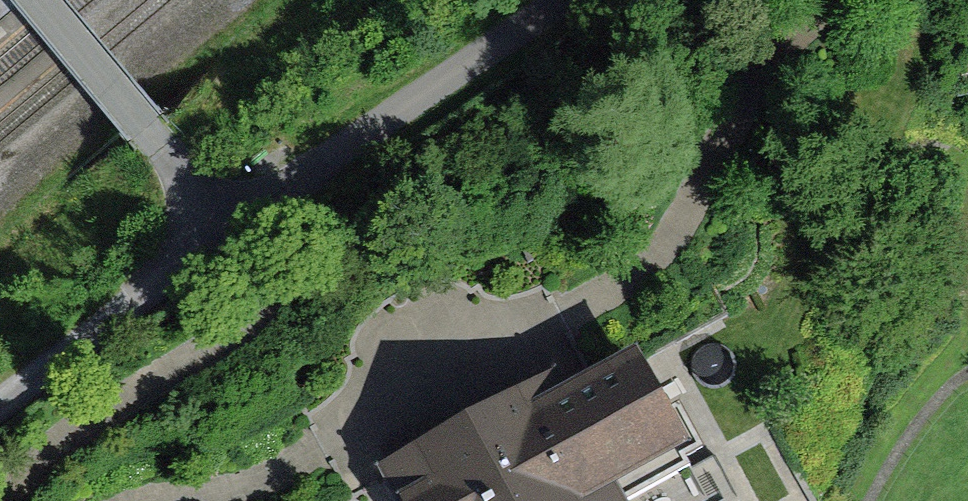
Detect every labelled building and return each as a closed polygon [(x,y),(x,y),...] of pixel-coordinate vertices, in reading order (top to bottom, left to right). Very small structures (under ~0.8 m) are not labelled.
[(392,470),(408,500),(612,500),(605,488),(679,449),(633,363),(559,402),(551,386),(392,470)]
